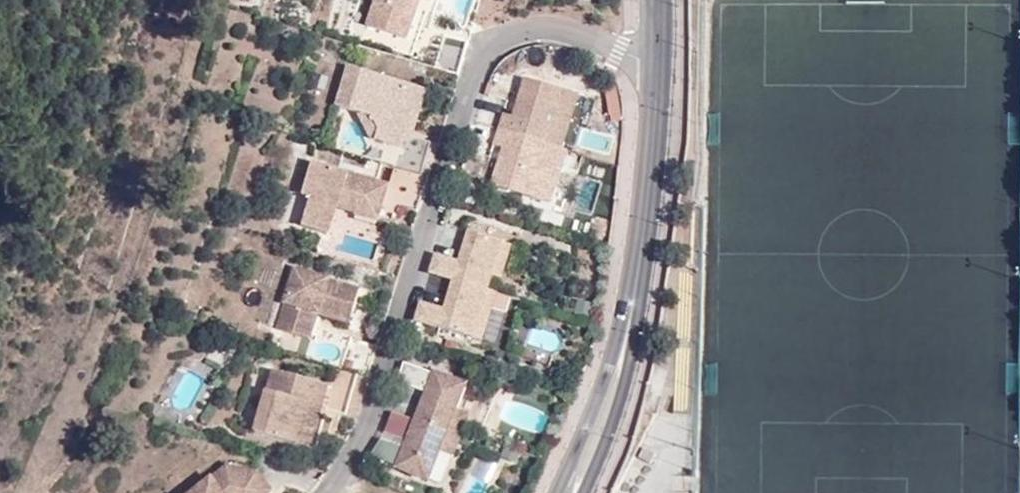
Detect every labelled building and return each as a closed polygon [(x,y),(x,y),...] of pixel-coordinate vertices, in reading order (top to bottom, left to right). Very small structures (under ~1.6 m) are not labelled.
[(367,26),(407,39),(417,10),(412,9),(415,0),(375,0),(367,26)] [(412,9),(417,10),(421,0),(415,0),(412,9)] [(444,34),(439,51),(463,58),(468,40),(444,34)] [(439,51),(435,68),(459,74),(463,58),(439,51)] [(361,96),(378,128),(375,138),(401,147),(405,134),(410,117),(416,119),(425,89),(348,66),(336,105),(344,107),(349,92),(361,96)] [(517,118),(505,115),(497,146),(508,148),(495,186),(553,202),(568,150),(563,148),(578,96),(528,80),(517,118)] [(344,107),(357,111),(370,138),(375,138),(378,128),(361,96),(349,92),(344,107)] [(407,135),(411,136),(416,119),(410,117),(405,134),(406,134),(407,135)] [(402,148),(427,155),(421,173),(428,175),(437,143),(411,136),(407,135),(406,134),(402,148)] [(396,166),(421,173),(427,155),(402,148),(401,148),(396,166)] [(394,205),(399,187),(423,194),(427,179),(396,170),(393,169),(388,185),(312,163),(302,196),(311,198),(303,227),(329,234),(334,216),(331,215),(334,205),(337,206),(358,211),(360,204),(381,209),(380,211),(400,216),(402,208),(394,205)] [(396,166),(394,166),(393,169),(396,170),(427,179),(428,175),(421,173),(396,166)] [(423,194),(399,187),(394,205),(402,208),(418,212),(423,194)] [(397,224),(400,216),(380,211),(381,209),(360,204),(358,211),(379,217),(378,218),(397,224)] [(456,279),(488,288),(493,273),(502,276),(512,243),(470,231),(466,247),(471,248),(469,255),(464,253),(461,262),(439,256),(434,272),(456,279)] [(360,289),(295,268),(277,328),(299,334),(308,304),(315,299),(353,311),(360,289)] [(421,320),(482,339),(497,291),(488,288),(456,279),(448,304),(453,306),(451,312),(446,310),(425,304),(421,320)] [(350,322),(353,311),(315,299),(308,304),(299,334),(310,338),(317,312),(350,322)] [(343,369),(369,376),(373,359),(347,351),(343,369)] [(404,363),(398,382),(428,392),(417,419),(449,432),(457,410),(467,385),(435,373),(434,374),(404,363)] [(337,367),(336,371),(344,373),(348,374),(367,380),(369,376),(343,369),(337,367)] [(329,386),(273,370),(256,433),(298,445),(309,406),(321,410),(329,386)] [(336,371),(332,385),(363,395),(367,380),(348,374),(344,373),(336,371)] [(363,395),(332,385),(325,409),(356,417),(363,395)] [(321,410),(309,406),(298,445),(311,449),(321,410)] [(470,415),(457,410),(449,432),(449,433),(461,438),(470,415)] [(449,433),(449,432),(417,419),(407,447),(384,437),(373,455),(401,465),(399,466),(431,478),(442,450),(455,455),(461,438),(449,433)] [(229,468),(196,492),(272,492),(260,476),(229,468)]
